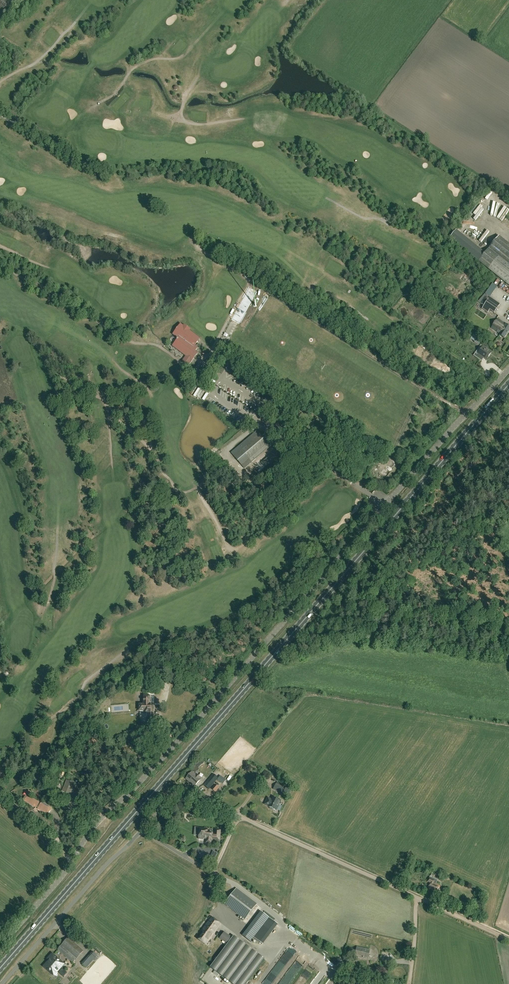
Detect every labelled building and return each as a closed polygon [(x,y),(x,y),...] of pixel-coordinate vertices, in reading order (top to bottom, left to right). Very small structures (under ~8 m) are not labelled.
[(456,230),(450,238),(478,261),(479,261),(508,285),(508,245),(498,236),(485,253),(456,230)] [(248,287),(227,323),(233,327),(256,291),(248,287)] [(494,314),(498,308),(500,305),(486,296),(484,299),(482,303),(481,305),(484,307),(494,314)] [(508,331),(508,326),(497,318),(491,327),(500,334),(500,335),(504,338),(508,331)] [(183,327),(181,325),(176,331),(181,335),(178,339),(177,338),(177,340),(173,346),(187,355),(182,361),(188,365),(197,353),(195,352),(195,351),(197,348),(194,346),(199,339),(189,331),(190,330),(184,326),(183,327)] [(478,345),(482,340),(474,334),(471,339),(475,342),(474,342),(478,345)] [(486,360),(492,352),(483,347),(478,355),(475,353),(474,356),(482,361),(484,358),(486,360)] [(198,396),(203,389),(195,384),(190,393),(195,396),(196,395),(198,396)] [(258,430),(239,446),(233,451),(231,453),(244,469),(252,462),(271,446),(259,432),(258,430)] [(266,467),(279,456),(276,451),(262,463),(266,467)] [(150,705),(150,696),(144,696),(143,705),(139,705),(139,710),(145,710),(145,712),(146,712),(146,722),(150,722),(150,721),(151,721),(154,722),(154,718),(153,718),(153,717),(154,716),(156,717),(157,717),(159,715),(159,714),(157,712),(156,712),(155,713),(153,712),(154,705),(150,705)] [(195,787),(198,783),(201,779),(200,779),(201,778),(196,774),(196,775),(192,772),(189,775),(186,779),(195,787)] [(209,789),(218,778),(213,774),(204,785),(209,789)] [(76,793),(72,792),(76,784),(67,780),(62,791),(71,795),(74,796),(74,799),(78,801),(81,795),(81,793),(82,791),(77,789),(76,793)] [(282,794),(285,788),(276,784),(273,789),(282,794)] [(42,804),(29,797),(32,792),(29,791),(26,795),(24,800),(48,815),(52,808),(43,802),(42,804)] [(281,800),(273,797),(272,799),(268,797),(265,803),(269,805),(268,807),(270,807),(269,808),(272,810),(272,809),(276,810),(281,800)] [(214,834),(212,834),(207,833),(208,828),(205,828),(205,829),(202,829),(202,828),(198,828),(198,836),(199,836),(199,839),(203,840),(203,838),(207,838),(206,842),(212,843),(212,839),(219,840),(220,830),(214,829),(214,834)] [(439,888),(440,886),(434,883),(435,880),(429,877),(427,882),(430,883),(428,888),(437,893),(438,890),(437,890),(438,888),(439,888)] [(245,919),(256,904),(236,889),(225,904),(245,919)] [(251,942),(269,918),(261,911),(242,935),(251,942)] [(206,945),(221,924),(212,918),(202,931),(204,933),(199,940),(206,945)] [(73,962),(84,950),(69,937),(58,949),(73,962)] [(246,983),(264,959),(239,940),(221,964),(246,983)] [(368,959),(370,950),(357,947),(355,956),(368,959)] [(54,976),(64,964),(52,953),(47,959),(49,960),(44,966),(54,976)]
